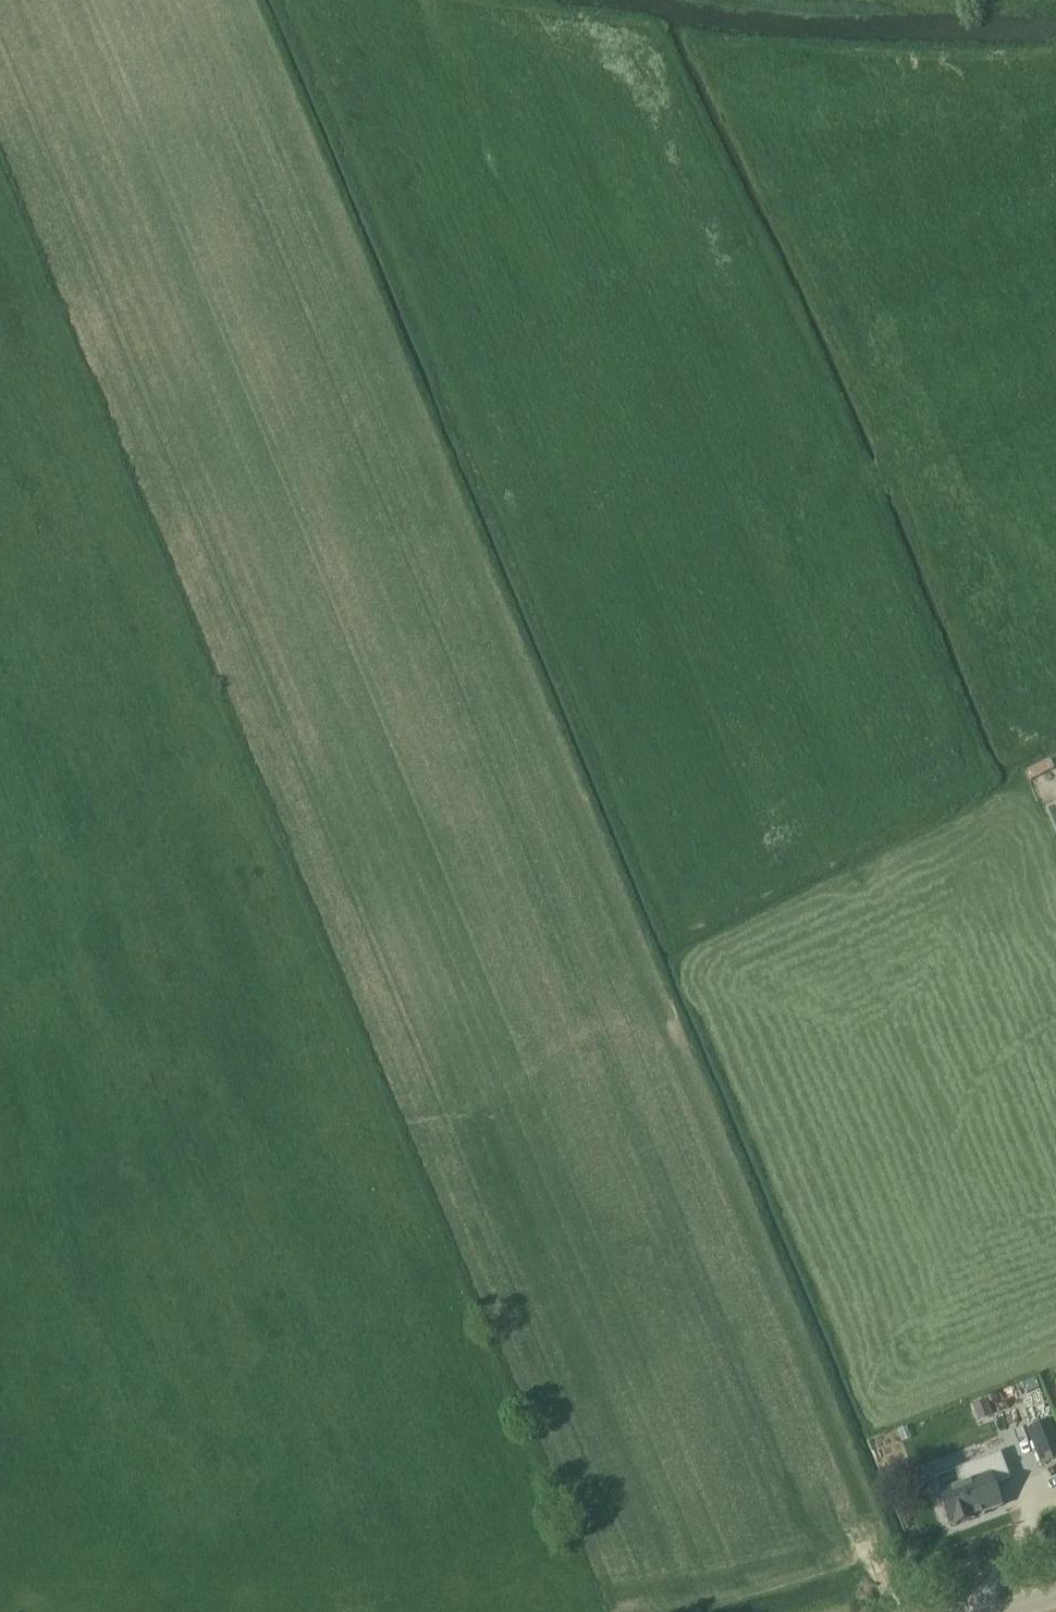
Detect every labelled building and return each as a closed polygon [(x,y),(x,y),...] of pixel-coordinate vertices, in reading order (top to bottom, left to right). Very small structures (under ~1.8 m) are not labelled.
[(1049,761),(1025,772),(1029,781),(1053,770),(1049,761)] [(1055,1462),(1055,1440),(1049,1421),(1025,1430),(1040,1468),(1055,1462)] [(959,1487),(937,1495),(948,1526),(952,1525),(952,1527),(972,1520),(971,1518),(1000,1507),(993,1487),(1009,1481),(999,1453),(953,1470),(959,1487)]
